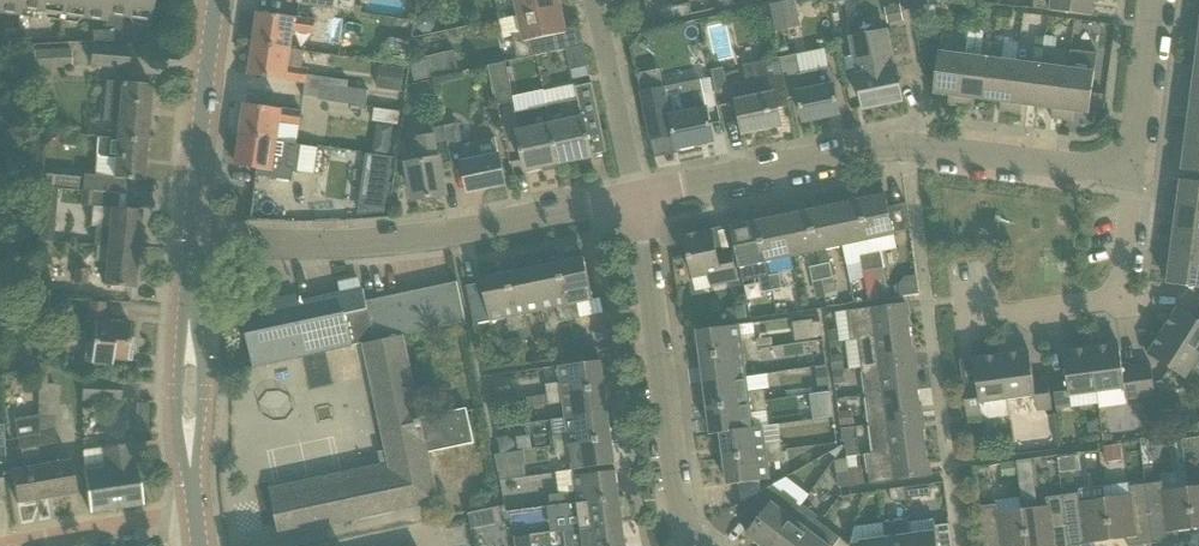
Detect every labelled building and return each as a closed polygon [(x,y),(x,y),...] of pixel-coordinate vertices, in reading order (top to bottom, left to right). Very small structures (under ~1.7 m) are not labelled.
[(152,5),(153,0),(0,0),(0,13),(20,16),(21,9),(106,22),(107,15),(150,21),(152,5)] [(310,4),(332,8),(354,12),(356,0),(311,0),(310,4)] [(519,16),(562,7),(560,0),(516,0),(519,16)] [(794,0),(793,0),(771,5),(777,33),(788,30),(785,16),(797,13),(794,0)] [(1093,16),(1095,0),(1104,2),(1104,0),(1035,0),(1034,9),(1053,11),(1053,12),(1093,16)] [(676,18),(693,14),(690,3),(675,7),(676,18)] [(889,24),(905,21),(902,8),(901,5),(885,8),(889,24)] [(925,5),(924,10),(923,21),(935,23),(937,7),(925,5)] [(518,59),(559,51),(556,35),(567,33),(562,7),(519,16),(523,34),(513,36),(518,59)] [(663,21),(676,18),(675,7),(661,10),(663,21)] [(254,43),(292,49),(294,31),(314,33),(316,21),(259,12),(254,43)] [(417,22),(418,29),(424,34),(432,32),(435,26),(434,19),(429,15),(421,15),(417,22)] [(26,29),(5,30),(5,41),(27,40),(26,29)] [(1190,39),(1198,40),(1198,30),(1191,29),(1190,39)] [(113,30),(92,31),(92,41),(113,40),(113,30)] [(852,38),(860,74),(894,67),(886,31),(852,38)] [(959,106),(966,54),(951,52),(953,37),(941,35),(939,53),(937,52),(934,93),(950,95),(949,105),(959,106)] [(396,39),(394,53),(391,52),(390,62),(409,65),(410,55),(411,55),(413,41),(396,39)] [(1190,39),(1189,50),(1198,52),(1196,65),(1198,66),(1198,40),(1190,39)] [(971,98),(986,100),(994,42),(982,40),(980,56),(966,54),(959,106),(970,107),(971,98)] [(1000,111),(1011,113),(1017,61),(1002,59),(1004,43),(994,42),(986,100),(1001,102),(1000,111)] [(348,87),(349,81),(308,75),(309,70),(289,67),(292,49),(254,43),(250,74),(306,82),(303,97),(367,106),(369,90),(348,87)] [(572,70),(588,67),(589,66),(585,45),(567,48),(571,70),(572,70)] [(128,68),(130,51),(130,49),(92,46),(90,65),(128,68)] [(1033,63),(1017,61),(1011,113),(1021,114),(1023,105),(1038,106),(1045,48),(1035,46),(1033,63)] [(1051,118),(1063,119),(1071,51),(1055,49),(1045,48),(1038,106),(1053,108),(1051,118)] [(34,69),(50,68),(72,67),(71,49),(33,51),(34,69)] [(1090,113),(1097,54),(1086,53),(1071,51),(1063,119),(1073,121),(1074,111),(1090,113)] [(796,55),(780,58),(789,99),(799,97),(804,122),(841,114),(835,85),(832,85),(828,67),(800,73),(796,55)] [(790,106),(789,99),(780,58),(744,66),(747,82),(741,84),(744,99),(738,101),(744,134),(746,134),(746,133),(780,126),(780,127),(782,126),(778,108),(790,106)] [(415,82),(431,78),(426,59),(411,63),(415,82)] [(490,65),(495,89),(499,106),(515,101),(506,62),(490,65)] [(1183,90),(1198,92),(1198,66),(1196,65),(1194,82),(1185,80),(1183,90)] [(388,67),(385,90),(402,92),(405,69),(388,67)] [(894,67),(860,74),(858,75),(864,109),(903,101),(896,67),(894,67)] [(711,71),(715,91),(727,89),(723,68),(711,71)] [(102,121),(119,123),(117,139),(146,142),(151,84),(106,81),(102,121)] [(700,81),(665,88),(642,93),(651,139),(674,134),(677,148),(714,140),(708,109),(706,109),(700,81)] [(578,99),(548,105),(560,163),(577,160),(591,157),(592,157),(594,157),(589,135),(603,132),(599,115),(593,83),(591,83),(577,87),(576,87),(578,99)] [(1183,90),(1182,102),(1191,103),(1190,117),(1198,118),(1198,92),(1183,90)] [(12,123),(12,103),(0,103),(0,123),(12,123)] [(303,112),(246,104),(241,135),(278,140),(281,122),(301,125),(303,112)] [(527,170),(542,167),(560,163),(548,105),(548,104),(530,109),(530,110),(516,113),(520,131),(517,132),(526,171),(528,171),(527,170)] [(398,124),(400,110),(375,107),(373,121),(398,124)] [(1190,117),(1187,133),(1178,132),(1177,140),(1198,144),(1198,118),(1190,117)] [(469,192),(506,184),(495,139),(463,146),(458,123),(444,126),(447,141),(452,166),(463,163),(469,192)] [(447,141),(444,126),(434,128),(435,134),(436,143),(447,141)] [(60,133),(46,132),(45,146),(59,147),(60,133)] [(447,195),(436,143),(435,134),(418,137),(423,161),(407,164),(415,201),(447,195)] [(278,140),(241,135),(237,166),(258,169),(257,176),(293,182),(293,174),(294,172),(298,173),(302,146),(298,145),(298,143),(278,140)] [(84,176),(82,191),(94,192),(127,195),(127,193),(126,193),(128,179),(143,181),(146,142),(117,139),(96,137),(96,139),(97,138),(95,154),(98,157),(115,159),(114,178),(84,176)] [(391,141),(375,139),(373,154),(389,157),(391,141)] [(1177,140),(1175,153),(1185,154),(1183,170),(1198,172),(1198,144),(1177,140)] [(23,168),(38,169),(39,155),(24,154),(23,168)] [(365,169),(391,173),(393,157),(389,157),(373,154),(367,154),(365,169)] [(78,189),(79,176),(46,173),(44,186),(78,189)] [(1181,180),(1179,195),(1170,194),(1168,205),(1198,209),(1198,182),(1181,180)] [(39,187),(35,241),(53,242),(57,188),(39,187)] [(94,192),(82,191),(82,192),(81,192),(80,204),(80,205),(92,206),(94,192)] [(385,213),(387,198),(361,195),(358,215),(385,213)] [(886,195),(861,200),(868,238),(894,233),(888,207),(886,195)] [(861,200),(834,206),(842,243),(868,238),(861,200)] [(907,203),(888,207),(894,233),(911,229),(907,203)] [(1168,205),(1167,216),(1177,217),(1175,232),(1198,235),(1198,209),(1168,205)] [(817,249),(842,243),(834,206),(809,211),(817,249)] [(140,210),(126,209),(111,207),(110,227),(95,226),(93,246),(108,247),(137,249),(140,210)] [(809,211),(783,216),(791,254),(817,249),(809,211)] [(767,259),(791,254),(783,216),(758,222),(766,259),(767,259)] [(767,259),(766,259),(758,222),(732,227),(741,265),(745,282),(760,278),(770,276),(770,275),(767,259)] [(718,254),(713,231),(685,237),(693,278),(709,275),(711,285),(738,279),(732,251),(718,254)] [(1162,256),(1198,261),(1198,235),(1175,232),(1173,247),(1163,245),(1162,256)] [(134,288),(137,249),(108,247),(105,286),(134,288)] [(872,254),(875,270),(884,268),(881,252),(872,254)] [(861,256),(864,272),(875,270),(872,254),(861,256)] [(1162,256),(1160,267),(1170,268),(1168,284),(1198,288),(1198,261),(1162,256)] [(585,258),(559,264),(570,318),(580,316),(577,302),(594,299),(585,258)] [(820,265),(824,280),(834,278),(830,263),(820,265)] [(559,264),(533,269),(541,309),(557,306),(560,320),(561,330),(572,328),(570,318),(559,264)] [(811,267),(813,282),(824,280),(820,265),(811,267)] [(73,284),(86,286),(88,269),(75,268),(73,284)] [(526,312),(541,309),(533,269),(508,274),(519,330),(520,329),(529,327),(526,312)] [(875,270),(864,272),(865,279),(870,302),(881,300),(881,299),(880,298),(875,270)] [(509,332),(519,330),(508,274),(482,280),(483,282),(467,286),(475,323),(506,316),(509,332)] [(783,289),(780,274),(770,275),(770,276),(773,291),(783,289)] [(763,293),(773,291),(770,276),(760,278),(763,293)] [(901,295),(919,293),(917,276),(906,277),(900,285),(901,295)] [(824,280),(827,294),(837,292),(834,278),(824,280)] [(247,334),(254,367),(303,356),(306,356),(364,343),(364,344),(404,335),(466,322),(460,293),(459,288),(457,281),(366,300),(364,289),(298,303),(297,296),(274,301),(278,318),(246,324),(247,330),(246,330),(246,331),(248,331),(248,333),(247,334)] [(123,324),(124,321),(109,320),(108,323),(103,322),(105,303),(90,301),(88,322),(94,323),(92,342),(86,341),(84,363),(112,365),(112,359),(132,361),(133,345),(129,345),(131,325),(123,324)] [(857,339),(910,332),(906,303),(845,309),(849,339),(857,338),(857,339)] [(727,309),(729,321),(730,320),(748,318),(746,306),(727,309)] [(1164,330),(1198,353),(1198,320),(1179,307),(1164,330)] [(794,323),(796,341),(816,339),(813,320),(794,323)] [(701,357),(759,349),(758,339),(742,341),(740,325),(697,330),(698,334),(701,355),(701,357)] [(530,335),(529,327),(520,329),(523,340),(529,339),(530,335)] [(828,330),(827,330),(829,343),(830,342),(840,341),(838,329),(828,330)] [(1164,330),(1148,354),(1186,378),(1187,378),(1189,380),(1188,383),(1195,386),(1196,384),(1198,386),(1198,353),(1164,330)] [(861,367),(914,360),(910,332),(857,339),(861,367)] [(382,465),(274,488),(270,489),(280,535),(438,501),(439,501),(429,452),(474,442),(467,408),(421,417),(404,335),(364,344),(387,450),(379,452),(382,465)] [(1123,368),(1120,344),(1092,348),(1098,392),(1125,388),(1127,399),(1142,397),(1137,367),(1123,368)] [(583,363),(602,360),(599,346),(581,349),(583,363)] [(1070,396),(1098,392),(1092,348),(1064,351),(1067,376),(1053,378),(1057,409),(1072,407),(1070,396)] [(704,381),(704,383),(747,377),(745,361),(760,359),(759,349),(701,357),(701,359),(702,359),(704,381)] [(1030,351),(1002,355),(1008,399),(1036,395),(1038,411),(1052,409),(1048,378),(1034,380),(1030,351)] [(843,370),(845,370),(843,354),(831,356),(834,371),(843,370)] [(1010,416),(1007,399),(1008,399),(1002,355),(974,359),(978,383),(963,385),(967,416),(982,414),(989,419),(1010,416)] [(605,386),(602,360),(583,363),(557,367),(560,380),(545,382),(547,394),(605,386)] [(864,396),(918,389),(914,360),(861,367),(864,396)] [(36,434),(36,435),(38,447),(57,443),(54,430),(46,432),(47,384),(48,367),(39,363),(38,415),(37,434),(36,434)] [(818,388),(829,387),(827,365),(816,367),(818,388)] [(1162,395),(1156,395),(1152,365),(1137,367),(1142,397),(1144,418),(1165,415),(1162,395)] [(843,370),(834,371),(835,384),(845,383),(843,370)] [(765,391),(749,393),(747,377),(704,383),(704,385),(705,385),(708,406),(707,407),(708,409),(766,401),(765,391)] [(493,381),(495,397),(511,395),(509,378),(493,381)] [(121,382),(97,381),(82,381),(81,399),(120,401),(121,382)] [(609,412),(605,386),(547,394),(548,403),(562,401),(565,418),(609,412)] [(868,425),(921,418),(918,389),(864,396),(868,425)] [(833,417),(830,392),(811,394),(814,419),(833,417)] [(752,413),(767,411),(766,401),(708,409),(708,410),(711,431),(711,435),(721,434),(754,430),(753,428),(752,413)] [(136,403),(135,418),(148,418),(149,403),(136,403)] [(840,413),(842,427),(843,427),(854,425),(852,411),(840,413)] [(609,412),(565,418),(567,432),(553,434),(554,446),(612,439),(609,412)] [(921,418),(868,425),(871,450),(865,451),(865,455),(925,447),(921,418)] [(763,426),(753,428),(754,430),(721,434),(724,457),(724,459),(782,452),(781,441),(765,443),(763,426)] [(22,469),(11,471),(17,503),(47,498),(41,466),(38,447),(36,435),(36,434),(35,434),(17,438),(22,469)] [(499,437),(501,453),(517,451),(516,442),(508,436),(499,437)] [(616,465),(612,439),(554,446),(556,455),(571,453),(574,470),(616,465)] [(846,443),(847,456),(858,455),(861,454),(859,441),(846,443)] [(90,513),(92,513),(92,512),(141,505),(143,505),(142,503),(142,502),(133,443),(102,448),(105,468),(83,472),(90,513)] [(1103,447),(1105,463),(1122,461),(1120,444),(1103,447)] [(929,476),(925,447),(865,455),(869,484),(929,476)] [(495,455),(497,465),(525,461),(523,451),(495,455)] [(727,481),(727,485),(770,479),(768,463),(784,461),(782,452),(724,459),(724,460),(725,460),(727,481)] [(1059,459),(1060,473),(1078,471),(1077,456),(1059,459)] [(1016,461),(1018,476),(1034,474),(1032,460),(1016,461)] [(60,463),(41,466),(47,498),(76,493),(71,461),(60,463)] [(1002,463),(1003,476),(1017,475),(1016,462),(1002,463)] [(849,468),(849,469),(849,472),(851,486),(865,484),(862,467),(859,467),(849,468)] [(577,492),(550,496),(551,506),(620,497),(616,470),(575,476),(577,492)] [(851,486),(849,472),(837,473),(839,487),(851,486)] [(1146,485),(1154,543),(1179,540),(1178,531),(1194,529),(1189,488),(1164,491),(1163,482),(1146,485)] [(906,498),(921,496),(920,485),(905,487),(906,498)] [(1146,485),(1129,487),(1130,496),(1106,499),(1111,540),(1127,538),(1129,545),(1134,545),(1154,543),(1146,485)] [(733,508),(754,525),(747,534),(763,545),(771,545),(792,517),(800,506),(772,486),(733,508)] [(1189,488),(1194,529),(1198,528),(1198,486),(1189,488)] [(892,501),(906,500),(906,498),(905,487),(890,489),(892,501)] [(1106,499),(1082,502),(1081,493),(1063,496),(1069,545),(1096,545),(1095,542),(1111,540),(1106,499)] [(1027,545),(1069,545),(1063,496),(1047,498),(1048,506),(1022,510),(1027,545)] [(565,530),(565,531),(623,523),(620,497),(551,506),(555,531),(565,530)] [(1022,510),(998,513),(997,504),(979,506),(985,545),(1027,545),(1022,510)] [(820,522),(816,519),(819,516),(804,505),(802,508),(800,506),(792,517),(771,545),(802,545),(812,533),(820,522)] [(485,510),(469,513),(473,532),(489,529),(485,510)] [(887,545),(912,545),(911,535),(909,523),(908,518),(884,523),(886,538),(887,545)] [(912,545),(953,545),(950,524),(935,526),(935,519),(909,523),(911,535),(912,545)] [(841,538),(820,522),(812,533),(802,545),(849,545),(850,545),(841,538)] [(568,545),(626,545),(623,523),(565,531),(568,545)] [(515,545),(533,545),(531,535),(514,537),(515,545)] [(886,538),(860,541),(860,543),(850,545),(849,545),(887,545),(886,538)]
